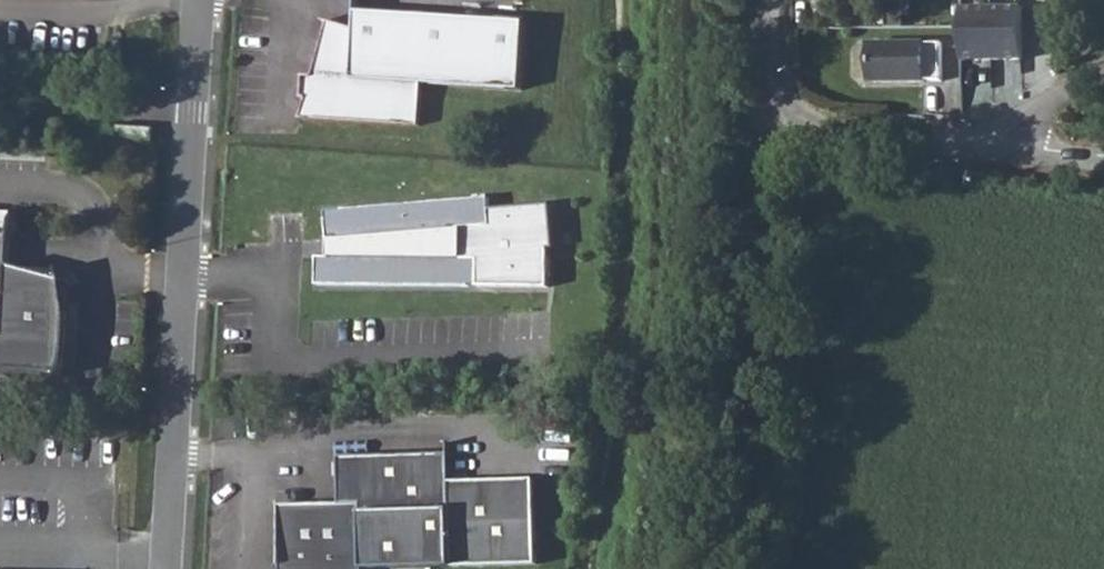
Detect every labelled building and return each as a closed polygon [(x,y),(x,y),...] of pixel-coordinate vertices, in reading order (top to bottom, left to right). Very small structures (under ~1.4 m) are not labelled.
[(935,21),(954,21),(954,0),(936,0),(935,21)] [(353,20),(324,12),(308,67),(299,67),(297,89),(302,89),(297,109),(415,117),(418,75),(518,81),(522,13),(354,3),(353,20)] [(1021,7),(960,7),(960,63),(1023,62),(1021,7)] [(938,44),(863,45),(864,85),(939,84),(938,44)] [(146,115),(113,113),(113,128),(146,129),(146,115)] [(490,201),(327,208),(329,257),(312,258),(313,290),(482,283),(481,258),(460,259),(459,229),(491,227),(490,212),(490,201)] [(553,206),(490,212),(491,227),(459,229),(460,259),(481,258),(482,283),(553,283),(552,248),(558,249),(553,206)] [(0,226),(0,362),(58,365),(63,352),(67,338),(69,322),(69,307),(66,293),(63,279),(60,270),(6,257),(8,226),(0,226)] [(538,556),(536,471),(452,472),(452,445),(338,448),(339,495),(364,494),(365,560),(538,556)] [(280,496),(282,568),(365,568),(365,560),(364,494),(339,495),(280,496)]
